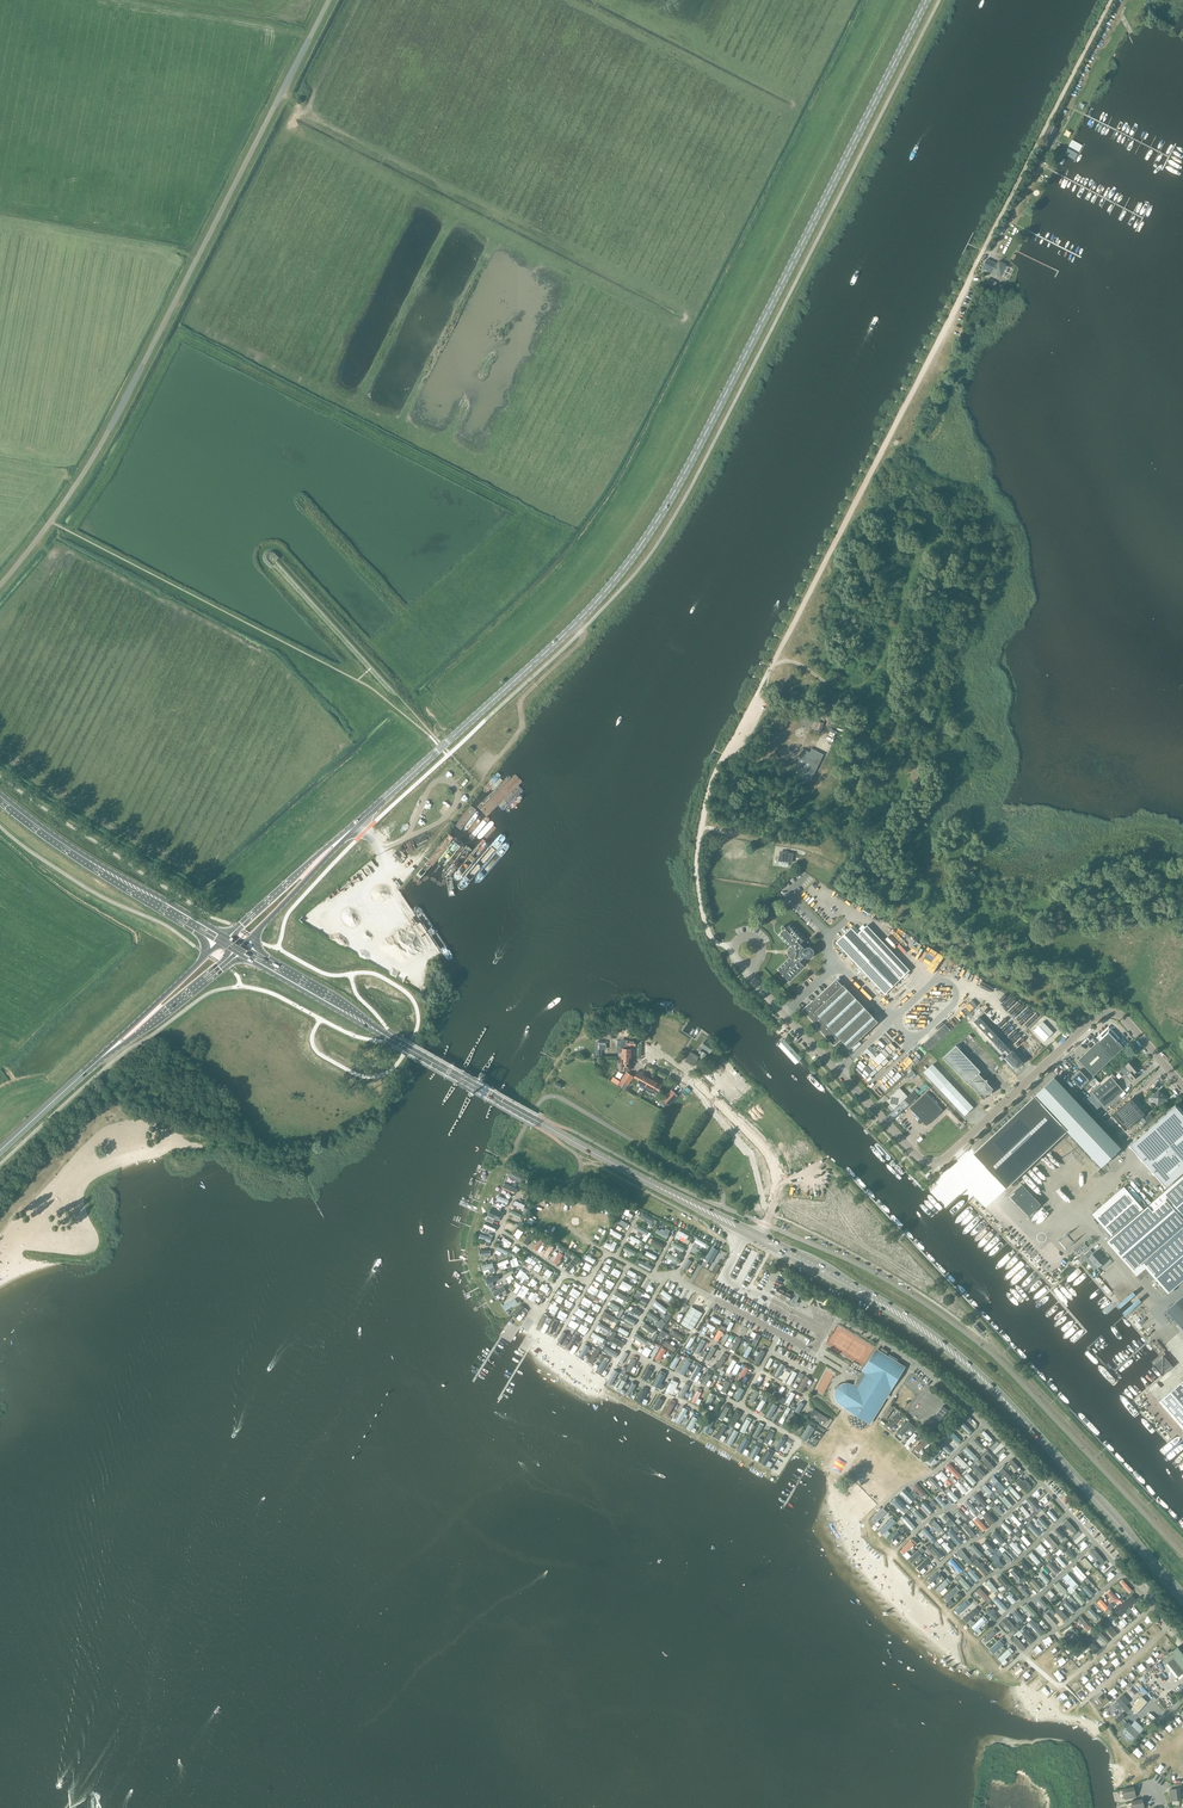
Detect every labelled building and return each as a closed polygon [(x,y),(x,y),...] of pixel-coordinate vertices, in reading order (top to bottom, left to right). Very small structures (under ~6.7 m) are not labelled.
[(1049,145),(1056,132),(1058,129),(1051,126),(1043,141),(1049,145)] [(997,264),(987,259),(982,269),(985,270),(989,272),(992,273),(992,275),(995,276),(996,275),(999,277),(1001,276),(1006,266),(1006,264),(1000,261),(998,262),(997,264)] [(795,729),(793,735),(804,740),(806,734),(795,729)] [(825,756),(817,752),(818,750),(811,747),(810,751),(802,748),(797,757),(799,758),(797,762),(796,761),(790,770),(798,774),(796,778),(803,781),(804,779),(811,783),(825,756)] [(427,830),(423,836),(429,841),(434,835),(427,830)] [(402,861),(405,858),(397,849),(394,851),(402,861)] [(791,863),(792,856),(789,856),(789,854),(780,852),(779,861),(791,863)] [(391,863),(393,868),(402,863),(399,858),(391,863)] [(365,862),(348,879),(353,885),(360,878),(363,882),(373,872),(371,870),(376,865),(371,859),(369,861),(372,864),(370,867),(365,862)] [(402,879),(408,876),(403,867),(392,874),(398,884),(403,881),(402,879)] [(815,879),(812,883),(817,887),(820,883),(815,879)] [(332,890),(325,895),(331,902),(337,897),(332,890)] [(790,958),(789,959),(778,970),(782,974),(781,976),(780,977),(780,978),(781,978),(781,979),(782,979),(783,978),(784,977),(789,982),(805,967),(800,962),(804,957),(805,958),(806,958),(807,959),(808,959),(809,959),(810,959),(811,958),(812,958),(812,957),(813,957),(814,956),(814,955),(814,954),(814,953),(814,952),(813,951),(813,950),(812,949),(811,949),(811,948),(810,948),(808,948),(807,948),(806,948),(805,948),(805,949),(800,944),(805,939),(791,924),(786,929),(784,927),(783,927),(782,927),(782,928),(782,929),(783,931),(779,935),(790,948),(791,948),(791,949),(792,951),(792,952),(791,952),(791,954),(792,954),(792,955),(791,956),(791,957),(790,958)] [(900,980),(857,934),(851,928),(836,943),(885,995),(900,980)] [(812,1000),(803,1009),(802,1010),(818,1027),(817,1027),(834,1046),(841,1040),(850,1049),(878,1022),(843,985),(842,986),(836,979),(813,1001),(812,1000)] [(904,1001),(912,993),(909,990),(901,997),(904,1001)] [(929,1009),(929,1003),(916,1002),(916,1007),(909,1006),(909,1011),(931,1013),(931,1009),(929,1009)] [(961,1009),(955,1013),(959,1018),(965,1014),(961,1009)] [(946,1015),(941,1020),(951,1029),(956,1023),(946,1015)] [(1003,1052),(1008,1048),(1008,1047),(979,1017),(974,1022),(1003,1052)] [(1053,1033),(1043,1022),(1034,1031),(1044,1041),(1053,1033)] [(921,1044),(926,1049),(947,1029),(942,1024),(921,1044)] [(1094,1036),(1098,1041),(1078,1060),(1093,1076),(1124,1048),(1118,1042),(1123,1037),(1119,1040),(1109,1028),(1097,1039),(1094,1036)] [(628,1041),(623,1041),(622,1053),(621,1052),(620,1053),(619,1053),(619,1054),(618,1054),(618,1055),(619,1056),(619,1057),(620,1057),(621,1058),(622,1058),(631,1058),(631,1049),(633,1050),(633,1046),(635,1046),(636,1041),(628,1041)] [(701,1047),(709,1053),(714,1047),(705,1041),(701,1047)] [(778,1047),(796,1066),(803,1060),(786,1041),(778,1047)] [(887,1053),(890,1050),(882,1041),(879,1044),(887,1053)] [(602,1046),(606,1046),(606,1042),(598,1042),(598,1050),(601,1050),(602,1046)] [(876,1047),(883,1056),(886,1053),(878,1044),(876,1047)] [(921,1056),(925,1054),(920,1045),(916,1047),(921,1056)] [(991,1090),(992,1090),(993,1089),(987,1083),(987,1080),(984,1080),(979,1074),(981,1072),(956,1046),(943,1058),(968,1084),(968,1083),(984,1100),(990,1094),(991,1094),(991,1090)] [(880,1059),(883,1056),(874,1048),(872,1051),(880,1059)] [(910,1054),(916,1061),(922,1056),(915,1049),(910,1054)] [(1022,1062),(1010,1050),(1007,1053),(1009,1055),(1005,1059),(1014,1068),(1016,1066),(1017,1067),(1017,1066),(1018,1067),(1022,1064),(1021,1063),(1022,1062)] [(872,1066),(875,1063),(870,1056),(867,1059),(872,1066)] [(441,1059),(440,1059),(435,1069),(435,1070),(435,1071),(436,1071),(437,1071),(443,1061),(443,1060),(443,1059),(442,1059),(442,1058),(441,1059)] [(622,1058),(618,1058),(618,1063),(622,1063),(622,1067),(622,1071),(630,1071),(630,1067),(631,1058),(622,1058)] [(907,1058),(902,1062),(906,1068),(912,1064),(907,1058)] [(1127,1075),(1132,1081),(1138,1076),(1135,1073),(1140,1069),(1132,1060),(1125,1066),(1131,1072),(1127,1075)] [(858,1063),(853,1067),(856,1070),(854,1071),(857,1074),(863,1069),(858,1063)] [(901,1063),(888,1074),(894,1080),(906,1069),(901,1063)] [(863,1081),(873,1071),(868,1065),(857,1076),(863,1081)] [(965,1116),(973,1108),(949,1081),(948,1083),(931,1065),(924,1072),(965,1116)] [(461,1069),(455,1080),(453,1083),(453,1084),(453,1085),(454,1086),(455,1086),(456,1086),(456,1085),(465,1071),(465,1070),(465,1069),(464,1068),(463,1068),(462,1068),(461,1069)] [(909,1077),(915,1072),(912,1068),(906,1073),(909,1077)] [(1155,1068),(1127,1090),(1129,1093),(1135,1089),(1137,1092),(1142,1088),(1142,1089),(1149,1083),(1146,1080),(1157,1071),(1155,1068)] [(638,1070),(637,1073),(634,1078),(639,1080),(638,1082),(641,1084),(639,1087),(644,1089),(650,1079),(642,1075),(643,1073),(638,1070)] [(1079,1070),(1071,1078),(1080,1089),(1089,1080),(1079,1070)] [(480,1072),(472,1087),(468,1094),(468,1095),(468,1096),(469,1097),(470,1098),(471,1097),(472,1097),(472,1096),(485,1075),(485,1074),(485,1073),(484,1072),(483,1072),(482,1071),(481,1072),(480,1072)] [(624,1084),(630,1074),(627,1072),(621,1081),(624,1084)] [(634,1077),(630,1074),(624,1084),(627,1086),(634,1077)] [(923,1093),(929,1087),(916,1074),(910,1080),(923,1093)] [(120,1077),(114,1082),(117,1085),(123,1080),(120,1077)] [(1111,1077),(1102,1085),(1093,1093),(1104,1106),(1113,1098),(1123,1090),(1111,1077)] [(650,1079),(644,1089),(652,1094),(653,1091),(655,1089),(659,1091),(663,1084),(655,1080),(654,1081),(650,1079)] [(1035,1097),(1034,1096),(973,1154),(1006,1189),(1067,1131),(1086,1113),(1054,1079),(1035,1097)] [(888,1099),(886,1101),(894,1109),(905,1100),(910,1105),(919,1097),(913,1091),(908,1096),(900,1088),(888,1099),(888,1098),(887,1099),(888,1099)] [(926,1090),(934,1097),(936,1095),(928,1088),(926,1090)] [(672,1090),(663,1100),(669,1105),(678,1096),(672,1090)] [(499,1092),(493,1102),(493,1103),(493,1104),(494,1104),(495,1104),(495,1103),(501,1093),(501,1092),(500,1091),(499,1091),(499,1092)] [(1087,1103),(1092,1099),(1085,1091),(1080,1096),(1087,1103)] [(1165,1098),(1159,1091),(1154,1095),(1152,1093),(1153,1092),(1152,1092),(1150,1096),(1147,1099),(1152,1105),(1153,1105),(1152,1105),(1155,1102),(1158,1105),(1165,1098)] [(926,1093),(910,1108),(920,1119),(920,1122),(923,1122),(927,1126),(943,1110),(926,1093)] [(1145,1125),(1149,1122),(1143,1116),(1144,1115),(1143,1114),(1147,1110),(1135,1097),(1131,1101),(1130,1099),(1112,1115),(1126,1131),(1140,1119),(1145,1125)] [(756,1100),(746,1110),(750,1114),(746,1118),(752,1125),(765,1113),(757,1105),(759,1104),(756,1100)] [(1182,1111),(1178,1106),(1176,1108),(1175,1107),(1130,1146),(1165,1187),(1182,1171),(1182,1111)] [(528,1178),(522,1176),(511,1170),(508,1175),(522,1182),(523,1182),(525,1183),(528,1178)] [(952,1180),(949,1176),(935,1186),(938,1190),(952,1180)] [(1107,1242),(1141,1281),(1149,1273),(1168,1294),(1182,1281),(1182,1176),(1107,1242)] [(1017,1179),(1011,1184),(1014,1187),(1019,1182),(1017,1179)] [(512,1191),(515,1193),(517,1193),(518,1189),(505,1183),(503,1187),(512,1191)] [(1022,1205),(1031,1197),(1021,1187),(1012,1195),(1022,1205)] [(1096,1219),(1112,1237),(1143,1209),(1128,1191),(1096,1219)] [(509,1200),(498,1196),(497,1200),(507,1204),(509,1200)] [(988,1210),(991,1207),(982,1196),(978,1199),(988,1210)] [(1031,1197),(1022,1205),(1031,1215),(1040,1206),(1031,1197)] [(514,1204),(524,1209),(526,1206),(515,1201),(514,1204)] [(1040,1223),(1051,1213),(1044,1204),(1032,1214),(1040,1223)] [(492,1207),(488,1216),(499,1221),(500,1218),(501,1218),(502,1217),(504,1213),(492,1207)] [(626,1209),(625,1211),(623,1209),(621,1213),(631,1218),(633,1215),(629,1213),(630,1211),(626,1209)] [(523,1220),(524,1216),(522,1215),(511,1210),(509,1214),(520,1219),(523,1220)] [(639,1218),(652,1225),(653,1223),(655,1224),(657,1221),(655,1220),(642,1213),(639,1218)] [(618,1218),(616,1222),(626,1228),(628,1224),(622,1220),(620,1219),(618,1218)] [(497,1227),(486,1221),(484,1226),(495,1231),(497,1227)] [(635,1228),(649,1236),(651,1233),(637,1225),(635,1228)] [(622,1235),(613,1230),(611,1234),(610,1234),(620,1239),(622,1235)] [(679,1230),(675,1237),(679,1240),(681,1236),(681,1235),(687,1239),(689,1236),(679,1230)] [(527,1245),(534,1235),(530,1232),(523,1242),(527,1245)] [(480,1234),(478,1239),(487,1241),(485,1245),(488,1246),(489,1242),(490,1243),(492,1238),(480,1234)] [(640,1241),(631,1235),(629,1239),(634,1241),(633,1243),(634,1244),(636,1242),(639,1244),(640,1241)] [(511,1246),(514,1241),(509,1237),(505,1241),(511,1246)] [(537,1251),(544,1241),(541,1239),(540,1238),(539,1240),(533,1249),(537,1251)] [(661,1250),(664,1245),(652,1239),(650,1238),(648,1243),(650,1244),(661,1250)] [(707,1244),(697,1238),(695,1242),(707,1249),(709,1246),(707,1245),(707,1244)] [(606,1242),(604,1246),(613,1251),(615,1247),(606,1242)] [(673,1242),(671,1245),(669,1249),(672,1251),(674,1247),(675,1247),(674,1249),(679,1251),(680,1250),(683,1252),(684,1251),(685,1248),(673,1242)] [(1084,1244),(1076,1251),(1079,1255),(1087,1247),(1084,1244)] [(543,1255),(547,1258),(552,1251),(553,1249),(554,1247),(550,1245),(543,1255)] [(498,1246),(496,1250),(509,1256),(511,1253),(498,1246)] [(636,1252),(625,1246),(623,1250),(634,1256),(636,1257),(638,1253),(636,1252)] [(658,1258),(659,1255),(648,1249),(647,1253),(658,1258)] [(715,1249),(708,1261),(712,1264),(719,1251),(715,1249)] [(1097,1268),(1105,1261),(1096,1251),(1089,1258),(1097,1268)] [(553,1262),(557,1265),(563,1255),(559,1252),(553,1262)] [(678,1258),(667,1253),(665,1257),(676,1262),(678,1258)] [(585,1259),(594,1264),(596,1260),(591,1257),(592,1255),(588,1254),(587,1255),(585,1254),(584,1256),(583,1258),(585,1259)] [(569,1272),(576,1262),(579,1264),(580,1262),(574,1257),(573,1259),(565,1270),(569,1272)] [(688,1260),(683,1268),(686,1271),(691,1262),(688,1260)] [(651,1267),(642,1262),(640,1266),(649,1271),(651,1267)] [(480,1266),(482,1271),(494,1268),(493,1263),(488,1264),(484,1265),(480,1266)] [(586,1266),(583,1272),(590,1276),(594,1270),(586,1266)] [(526,1280),(531,1273),(523,1267),(518,1274),(526,1280)] [(707,1270),(704,1268),(698,1279),(701,1281),(707,1270)] [(637,1274),(629,1270),(627,1274),(631,1276),(630,1278),(633,1279),(634,1277),(635,1278),(637,1274)] [(706,1282),(715,1287),(721,1276),(711,1271),(706,1282)] [(500,1280),(498,1275),(486,1279),(488,1284),(500,1280)] [(535,1281),(536,1282),(538,1278),(534,1276),(530,1284),(533,1286),(535,1281)] [(542,1287),(548,1290),(551,1284),(545,1281),(542,1287)] [(632,1286),(623,1281),(621,1285),(627,1288),(626,1290),(628,1291),(629,1289),(630,1290),(632,1286)] [(593,1283),(590,1290),(597,1293),(600,1286),(593,1283)] [(518,1284),(513,1292),(517,1294),(521,1286),(518,1284)] [(653,1293),(656,1290),(648,1285),(645,1289),(653,1293)] [(506,1290),(503,1286),(493,1292),(495,1296),(506,1290)] [(580,1297),(583,1290),(576,1286),(572,1292),(580,1297)] [(795,1288),(792,1294),(789,1293),(790,1290),(788,1289),(784,1287),(782,1289),(779,1287),(775,1294),(789,1302),(789,1301),(790,1304),(792,1305),(795,1305),(801,1294),(797,1292),(798,1289),(795,1288)] [(1122,1305),(1120,1304),(1134,1291),(1130,1287),(1114,1303),(1119,1308),(1122,1305)] [(672,1297),(663,1290),(660,1293),(669,1300),(672,1297)] [(617,1291),(615,1295),(626,1301),(628,1302),(630,1299),(628,1298),(617,1291)] [(646,1305),(648,1302),(637,1296),(635,1294),(633,1297),(635,1299),(646,1305)] [(1166,1311),(1182,1330),(1182,1296),(1166,1311)] [(515,1299),(503,1306),(505,1311),(518,1303),(515,1299)] [(571,1299),(568,1304),(573,1307),(576,1302),(571,1299)] [(653,1305),(664,1313),(665,1314),(666,1312),(668,1309),(657,1301),(656,1302),(655,1302),(654,1304),(654,1305),(653,1305)] [(611,1302),(609,1305),(613,1307),(612,1309),(616,1311),(618,1306),(611,1302)] [(512,1315),(516,1318),(524,1310),(526,1312),(528,1310),(525,1308),(521,1304),(512,1315)] [(642,1312),(633,1307),(631,1311),(640,1316),(642,1312)] [(698,1314),(691,1310),(693,1308),(691,1307),(681,1324),(692,1330),(702,1314),(699,1312),(698,1314)] [(564,1310),(560,1316),(566,1319),(569,1313),(564,1310)] [(660,1319),(650,1311),(646,1316),(657,1323),(660,1319)] [(615,1318),(605,1312),(602,1316),(613,1322),(615,1318)] [(539,1324),(538,1326),(542,1328),(545,1322),(547,1323),(548,1320),(546,1319),(548,1315),(544,1313),(543,1315),(539,1324)] [(722,1321),(712,1316),(710,1319),(720,1324),(722,1321)] [(548,1332),(552,1334),(558,1323),(557,1323),(558,1320),(555,1318),(554,1321),(553,1321),(548,1332)] [(635,1323),(626,1318),(625,1321),(633,1326),(635,1323)] [(580,1329),(587,1334),(591,1327),(584,1322),(580,1329)] [(599,1322),(597,1326),(603,1330),(602,1331),(605,1333),(605,1331),(607,1333),(608,1332),(610,1333),(612,1330),(610,1329),(610,1328),(599,1322)] [(662,1332),(659,1330),(658,1330),(646,1322),(644,1325),(656,1333),(657,1333),(660,1334),(662,1332)] [(716,1328),(708,1323),(706,1326),(711,1329),(710,1331),(713,1332),(713,1330),(714,1331),(716,1328)] [(974,1327),(974,1326),(980,1333),(981,1333),(980,1333),(982,1331),(976,1324),(976,1325),(974,1327)] [(744,1335),(748,1328),(741,1325),(738,1332),(744,1335)] [(629,1333),(620,1327),(618,1331),(627,1336),(629,1333)] [(681,1341),(684,1337),(674,1331),(672,1330),(669,1333),(672,1334),(672,1335),(681,1341)] [(723,1332),(719,1330),(714,1339),(718,1341),(723,1332)] [(652,1338),(641,1331),(639,1334),(649,1341),(652,1338)] [(568,1334),(564,1332),(559,1341),(562,1343),(568,1334)] [(607,1341),(593,1333),(591,1336),(598,1341),(597,1342),(600,1344),(601,1342),(605,1344),(607,1341)] [(761,1335),(757,1333),(751,1344),(755,1346),(761,1335)] [(764,1334),(762,1340),(770,1344),(773,1338),(764,1334)] [(579,1340),(578,1339),(579,1337),(574,1335),(566,1348),(571,1350),(574,1345),(576,1342),(577,1343),(579,1340)] [(687,1345),(690,1347),(696,1337),(693,1335),(687,1345)] [(622,1347),(624,1343),(614,1337),(613,1336),(611,1341),(622,1347)] [(730,1349),(735,1352),(741,1339),(738,1337),(737,1339),(737,1338),(730,1349)] [(643,1345),(634,1339),(632,1342),(642,1348),(643,1345)] [(701,1342),(696,1349),(695,1352),(698,1354),(704,1344),(706,1341),(702,1339),(701,1342)] [(674,1352),(676,1348),(669,1343),(670,1342),(666,1340),(665,1342),(662,1340),(660,1343),(663,1345),(674,1352)] [(575,1353),(580,1345),(576,1343),(571,1350),(575,1353)] [(784,1345),(781,1351),(788,1354),(791,1348),(784,1345)] [(588,1347),(585,1346),(579,1356),(582,1358),(586,1352),(588,1353),(589,1350),(588,1349),(588,1347)] [(716,1349),(713,1346),(705,1359),(709,1361),(716,1349)] [(747,1358),(752,1348),(749,1346),(743,1356),(747,1358)] [(662,1347),(655,1359),(660,1362),(666,1350),(662,1347)] [(588,1362),(592,1364),(600,1350),(596,1348),(588,1362)] [(616,1353),(608,1348),(606,1352),(614,1357),(616,1353)] [(765,1352),(761,1349),(754,1363),(758,1365),(765,1352)] [(625,1352),(619,1361),(623,1363),(628,1354),(625,1352)] [(724,1352),(716,1366),(719,1369),(723,1363),(724,1361),(727,1357),(726,1356),(728,1354),(724,1352)] [(837,1389),(836,1390),(836,1392),(835,1391),(835,1393),(835,1394),(835,1395),(835,1397),(836,1398),(836,1399),(837,1401),(837,1402),(838,1403),(840,1404),(841,1405),(843,1406),(851,1411),(854,1413),(865,1419),(869,1412),(877,1400),(878,1401),(880,1399),(883,1402),(905,1367),(879,1352),(876,1357),(871,1365),(868,1363),(857,1381),(856,1380),(855,1382),(856,1383),(854,1386),(852,1385),(851,1384),(850,1384),(849,1384),(848,1383),(847,1383),(846,1383),(844,1384),(843,1384),(842,1384),(841,1385),(840,1386),(838,1387),(837,1388),(837,1389)] [(1172,1361),(1166,1354),(1163,1357),(1169,1364),(1172,1361)] [(626,1370),(630,1373),(637,1360),(636,1360),(638,1358),(634,1356),(633,1358),(632,1358),(626,1370)] [(1170,1368),(1172,1367),(1163,1356),(1161,1358),(1153,1365),(1162,1375),(1168,1370),(1170,1368)] [(605,1357),(597,1371),(601,1373),(610,1360),(605,1357)] [(680,1359),(676,1357),(669,1367),(673,1370),(680,1359)] [(770,1358),(765,1367),(768,1369),(773,1359),(770,1358)] [(685,1372),(691,1362),(686,1359),(678,1372),(683,1375),(685,1372)] [(737,1362),(733,1360),(726,1371),(730,1373),(737,1362)] [(785,1365),(781,1363),(776,1373),(779,1375),(785,1365)] [(648,1368),(643,1379),(647,1381),(652,1370),(653,1368),(649,1366),(648,1368)] [(737,1380),(741,1382),(749,1369),(744,1366),(737,1380)] [(699,1369),(696,1367),(690,1376),(694,1378),(699,1369)] [(619,1372),(614,1370),(607,1383),(611,1385),(619,1372)] [(827,1389),(836,1372),(831,1370),(829,1374),(827,1372),(820,1385),(827,1389)] [(1168,1380),(1176,1373),(1173,1370),(1166,1377),(1168,1380)] [(793,1371),(786,1383),(790,1385),(797,1373),(793,1371)] [(701,1383),(706,1386),(712,1375),(712,1374),(707,1372),(701,1383)] [(655,1386),(663,1389),(664,1384),(661,1383),(664,1376),(659,1374),(655,1386)] [(755,1385),(756,1386),(758,1387),(763,1378),(760,1376),(755,1385)] [(672,1378),(668,1390),(677,1393),(681,1381),(672,1378)] [(808,1391),(813,1381),(810,1379),(805,1389),(808,1391)] [(625,1386),(627,1382),(622,1380),(617,1389),(621,1391),(624,1385),(625,1386)] [(730,1382),(727,1380),(720,1391),(724,1393),(730,1382)] [(1155,1391),(1161,1385),(1158,1381),(1151,1387),(1155,1391)] [(1182,1429),(1182,1428),(1182,1381),(1159,1402),(1182,1429)] [(626,1395),(630,1397),(636,1385),(637,1384),(632,1382),(632,1383),(632,1382),(626,1395)] [(682,1398),(685,1392),(686,1390),(688,1386),(689,1384),(686,1382),(685,1384),(684,1384),(678,1396),(682,1398)] [(636,1401),(642,1404),(642,1403),(644,1399),(648,1391),(647,1390),(648,1389),(644,1387),(643,1388),(642,1388),(636,1401)] [(768,1390),(766,1393),(771,1396),(773,1393),(777,1395),(779,1393),(774,1390),(775,1389),(771,1387),(769,1391),(768,1390)] [(740,1388),(734,1398),(739,1401),(744,1390),(740,1388)] [(749,1401),(752,1403),(754,1400),(755,1400),(757,1396),(758,1396),(759,1396),(760,1395),(758,1394),(759,1392),(755,1390),(749,1401)] [(692,1401),(696,1403),(701,1393),(697,1391),(692,1401)] [(784,1404),(788,1406),(795,1394),(791,1392),(784,1404)] [(704,1407),(708,1409),(715,1395),(710,1393),(704,1407)] [(656,1410),(662,1400),(658,1398),(652,1408),(656,1410)] [(760,1412),(767,1400),(763,1398),(756,1409),(760,1412)] [(676,1401),(672,1399),(671,1401),(663,1414),(668,1417),(675,1404),(675,1403),(676,1401)] [(722,1416),(727,1418),(731,1406),(726,1404),(722,1416)] [(766,1416),(770,1418),(772,1414),(774,1411),(775,1409),(776,1407),(772,1404),(766,1416)] [(891,1405),(883,1417),(886,1419),(894,1407),(891,1405)] [(680,1424),(684,1416),(686,1417),(688,1415),(686,1414),(688,1410),(683,1407),(675,1421),(675,1422),(679,1424),(680,1424)] [(825,1422),(828,1418),(814,1409),(811,1413),(825,1422)] [(729,1424),(734,1427),(741,1415),(741,1414),(742,1412),(737,1410),(736,1412),(729,1424)] [(899,1413),(887,1426),(891,1429),(901,1418),(900,1418),(902,1416),(899,1413)] [(693,1416),(693,1417),(687,1427),(691,1430),(695,1423),(697,1425),(699,1422),(696,1421),(699,1417),(694,1414),(693,1416)] [(800,1419),(794,1427),(798,1430),(804,1421),(805,1419),(801,1416),(800,1419)] [(711,1417),(703,1431),(708,1433),(715,1419),(711,1417)] [(740,1431),(745,1434),(746,1430),(752,1419),(748,1417),(740,1431)] [(902,1436),(909,1429),(914,1433),(917,1428),(908,1421),(898,1433),(902,1436)] [(968,1433),(970,1431),(965,1426),(967,1425),(965,1423),(964,1424),(963,1424),(961,1422),(958,1424),(961,1426),(968,1433)] [(727,1426),(722,1423),(715,1437),(719,1440),(724,1431),(725,1432),(727,1430),(725,1429),(726,1428),(725,1428),(727,1426)] [(759,1424),(753,1436),(757,1438),(763,1427),(759,1425),(759,1424)] [(801,1437),(805,1440),(806,1439),(808,1437),(808,1436),(811,1431),(812,1432),(814,1428),(809,1425),(801,1437)] [(739,1432),(734,1429),(726,1443),(731,1446),(739,1432)] [(772,1429),(764,1441),(768,1444),(768,1443),(770,1439),(774,1433),(773,1433),(775,1431),(772,1429)] [(992,1439),(984,1431),(981,1433),(985,1437),(987,1439),(990,1442),(992,1439)] [(906,1442),(909,1444),(917,1435),(914,1433),(906,1442)] [(953,1433),(950,1435),(958,1444),(961,1441),(953,1433)] [(781,1437),(775,1449),(779,1451),(786,1440),(785,1439),(787,1437),(783,1435),(782,1437),(781,1437)] [(915,1450),(919,1453),(929,1441),(929,1440),(930,1439),(927,1435),(915,1450)] [(739,1449),(742,1451),(749,1437),(746,1436),(739,1449)] [(983,1447),(976,1439),(973,1441),(980,1449),(983,1447)] [(756,1445),(749,1457),(754,1460),(761,1448),(762,1445),(758,1443),(756,1445)] [(947,1453),(950,1450),(947,1447),(948,1445),(947,1443),(945,1445),(944,1443),(941,1446),(947,1453)] [(731,1457),(734,1453),(719,1445),(716,1449),(731,1457)] [(976,1455),(968,1447),(965,1449),(969,1453),(973,1458),(976,1455)] [(997,1460),(1001,1456),(993,1447),(989,1451),(997,1460)] [(768,1451),(761,1463),(765,1466),(773,1453),(772,1453),(774,1451),(770,1448),(769,1449),(768,1451)] [(926,1458),(929,1461),(938,1451),(935,1448),(926,1458)] [(968,1465),(959,1456),(955,1459),(965,1468),(968,1465)] [(993,1466),(985,1458),(982,1461),(989,1469),(993,1466)] [(1019,1468),(1012,1459),(1008,1462),(1016,1470),(1019,1468)] [(958,1479),(961,1476),(949,1463),(946,1467),(958,1479)] [(976,1464),(972,1468),(981,1477),(982,1477),(985,1475),(984,1475),(985,1474),(976,1464)] [(1011,1477),(1002,1468),(999,1471),(1008,1480),(1011,1477)] [(938,1474),(935,1476),(939,1481),(941,1479),(944,1482),(945,1481),(950,1486),(953,1483),(948,1478),(942,1471),(938,1474)] [(964,1477),(973,1485),(976,1482),(968,1473),(964,1477)] [(994,1476),(990,1479),(1002,1491),(1005,1488),(994,1476)] [(936,1489),(939,1486),(931,1477),(928,1480),(936,1489)] [(1030,1488),(1031,1486),(1029,1484),(1027,1485),(1024,1483),(1026,1482),(1024,1480),(1023,1481),(1021,1479),(1019,1477),(1016,1480),(1018,1482),(1027,1491),(1030,1488)] [(924,1499),(928,1496),(916,1483),(914,1484),(913,1487),(924,1499)] [(985,1484),(982,1487),(986,1492),(985,1493),(986,1495),(988,1494),(989,1495),(992,1498),(995,1495),(985,1484)] [(967,1491),(961,1485),(958,1488),(964,1494),(967,1491)] [(1018,1500),(1021,1497),(1010,1485),(1007,1488),(1018,1500)] [(915,1499),(905,1489),(900,1493),(910,1504),(915,1499)] [(947,1493),(955,1502),(959,1499),(950,1490),(947,1493)] [(1040,1490),(1037,1493),(1047,1505),(1050,1501),(1040,1490)] [(988,1505),(977,1493),(973,1496),(984,1508),(988,1505)] [(1012,1505),(1002,1494),(999,1497),(1008,1508),(1012,1505)] [(943,1507),(946,1505),(940,1498),(941,1497),(939,1495),(938,1496),(937,1495),(935,1498),(943,1507)] [(907,1508),(895,1497),(891,1501),(902,1512),(903,1512),(905,1514),(908,1510),(906,1508),(907,1508)] [(1038,1506),(1030,1498),(1027,1501),(1031,1506),(1033,1508),(1035,1509),(1038,1506)] [(929,1514),(932,1512),(925,1504),(924,1504),(923,1503),(922,1501),(919,1503),(922,1506),(929,1514)] [(968,1501),(965,1504),(970,1510),(969,1511),(971,1514),(972,1513),(973,1514),(977,1511),(968,1501)] [(1000,1516),(1003,1513),(999,1509),(1000,1508),(999,1506),(997,1507),(994,1503),(993,1502),(989,1505),(990,1506),(1000,1516)] [(1029,1521),(1032,1518),(1032,1517),(1022,1506),(1019,1508),(1025,1514),(1026,1516),(1028,1517),(1027,1518),(1029,1521)] [(921,1522),(925,1519),(914,1507),(911,1510),(912,1512),(921,1522)] [(883,1508),(871,1520),(875,1524),(887,1512),(883,1508)] [(968,1518),(959,1509),(956,1512),(965,1521),(968,1518)] [(982,1515),(991,1525),(996,1521),(987,1511),(986,1512),(983,1515),(982,1515)] [(1056,1519),(1049,1511),(1046,1514),(1053,1522),(1056,1519)] [(954,1523),(945,1513),(942,1517),(947,1522),(949,1524),(951,1526),(954,1523)] [(1024,1526),(1013,1515),(1011,1518),(1015,1522),(1017,1525),(1021,1529),(1024,1526)] [(915,1527),(906,1516),(905,1517),(902,1520),(911,1531),(915,1527)] [(983,1532),(987,1528),(976,1516),(972,1519),(973,1521),(983,1532)] [(1040,1517),(1037,1520),(1045,1529),(1048,1526),(1040,1517)] [(881,1530),(884,1534),(896,1522),(893,1518),(881,1530)] [(934,1520),(931,1523),(939,1532),(943,1529),(942,1528),(934,1520)] [(1076,1529),(1067,1520),(1064,1523),(1073,1532),(1074,1534),(1077,1532),(1075,1530),(1076,1529)] [(972,1538),(975,1535),(965,1523),(963,1523),(961,1525),(964,1528),(963,1528),(972,1538)] [(1009,1534),(1012,1532),(1004,1523),(1001,1525),(1009,1534)] [(1036,1537),(1038,1534),(1035,1530),(1036,1529),(1034,1526),(1030,1530),(1036,1537)] [(888,1539),(892,1543),(898,1537),(901,1535),(905,1531),(901,1527),(888,1539)] [(928,1538),(932,1543),(935,1540),(924,1528),(921,1531),(927,1537),(928,1538)] [(1063,1541),(1066,1538),(1057,1528),(1054,1531),(1063,1541)] [(1005,1542),(995,1531),(994,1532),(994,1531),(991,1534),(992,1534),(993,1536),(992,1537),(993,1539),(995,1538),(1000,1543),(1002,1545),(1003,1546),(1006,1544),(1004,1542),(1005,1542)] [(960,1542),(952,1532),(949,1534),(958,1545),(960,1542)] [(1028,1546),(1031,1543),(1026,1538),(1027,1537),(1026,1535),(1024,1536),(1024,1535),(1021,1538),(1028,1546)] [(1049,1536),(1045,1539),(1051,1545),(1052,1547),(1056,1551),(1059,1548),(1057,1546),(1057,1545),(1049,1536)] [(913,1539),(900,1551),(904,1554),(916,1543),(913,1539)] [(992,1551),(995,1548),(986,1539),(983,1542),(992,1551)] [(1019,1554),(1022,1551),(1016,1545),(1018,1544),(1016,1542),(1014,1543),(1011,1539),(1007,1542),(1019,1554)] [(1081,1551),(1083,1549),(1075,1540),(1073,1543),(1081,1551)] [(941,1545),(948,1552),(951,1549),(947,1545),(946,1543),(944,1542),(941,1545)] [(1035,1547),(1041,1553),(1046,1549),(1040,1543),(1035,1547)] [(939,1559),(942,1556),(932,1545),(929,1548),(939,1559)] [(982,1555),(974,1545),(970,1548),(979,1558),(982,1555)] [(1068,1549),(1065,1551),(1072,1559),(1075,1557),(1070,1552),(1072,1551),(1070,1548),(1068,1550),(1068,1549)] [(962,1549),(957,1552),(960,1556),(960,1557),(964,1562),(965,1562),(966,1564),(967,1563),(968,1565),(972,1562),(962,1549)] [(1094,1549),(1091,1552),(1095,1557),(1094,1559),(1097,1562),(1098,1560),(1101,1563),(1104,1560),(1094,1549)] [(1014,1559),(1005,1550),(1002,1553),(1010,1562),(1014,1559)] [(919,1556),(921,1554),(917,1551),(909,1559),(910,1561),(912,1562),(917,1557),(919,1556)] [(1032,1552),(1029,1555),(1039,1567),(1043,1564),(1032,1552)] [(932,1559),(929,1556),(916,1568),(920,1572),(920,1571),(923,1568),(925,1566),(927,1564),(930,1562),(930,1561),(932,1559)] [(1000,1568),(1003,1566),(999,1560),(1000,1559),(997,1556),(996,1557),(993,1559),(1000,1568)] [(1094,1567),(1085,1558),(1082,1560),(1089,1568),(1090,1568),(1092,1571),(1094,1568),(1093,1567),(1094,1567)] [(949,1561),(952,1565),(954,1568),(959,1573),(962,1570),(952,1559),(949,1561)] [(985,1575),(988,1572),(983,1566),(984,1565),(982,1562),(981,1564),(977,1560),(973,1562),(985,1575)] [(1055,1575),(1059,1572),(1048,1561),(1045,1564),(1055,1575)] [(1023,1562),(1021,1564),(1024,1568),(1023,1569),(1026,1572),(1027,1571),(1030,1569),(1023,1562)] [(1076,1566),(1073,1569),(1076,1572),(1075,1573),(1076,1574),(1077,1573),(1081,1578),(1085,1575),(1076,1566)] [(976,1582),(980,1578),(974,1572),(973,1571),(971,1569),(970,1567),(966,1570),(976,1582)] [(1113,1574),(1109,1569),(1107,1570),(1104,1567),(1099,1571),(1106,1580),(1113,1574)] [(930,1584),(936,1578),(939,1576),(940,1574),(939,1573),(942,1570),(940,1568),(937,1571),(937,1570),(927,1580),(930,1584)] [(1014,1568),(1010,1572),(1019,1582),(1020,1583),(1025,1581),(1023,1578),(1014,1568)] [(1046,1584),(1050,1581),(1042,1572),(1038,1575),(1046,1584)] [(1064,1577),(1071,1584),(1075,1589),(1079,1586),(1067,1573),(1064,1577)] [(1001,1575),(997,1579),(1006,1589),(1007,1590),(1011,1587),(1010,1586),(1010,1585),(1001,1575)] [(967,1590),(971,1587),(962,1577),(959,1581),(967,1590)] [(1099,1588),(1102,1586),(1097,1581),(1098,1579),(1096,1577),(1094,1578),(1094,1577),(1091,1580),(1099,1588)] [(939,1592),(951,1582),(948,1578),(936,1589),(939,1592)] [(1041,1588),(1033,1579),(1029,1582),(1038,1592),(1041,1588)] [(998,1591),(989,1580),(986,1583),(995,1594),(995,1593),(996,1595),(999,1593),(998,1591)] [(1129,1593),(1132,1591),(1123,1580),(1119,1583),(1129,1593)] [(1059,1582),(1055,1585),(1059,1590),(1058,1590),(1061,1593),(1062,1592),(1064,1594),(1067,1591),(1059,1582)] [(1118,1591),(1122,1586),(1117,1582),(1113,1586),(1118,1591)] [(947,1602),(954,1595),(957,1593),(960,1590),(956,1586),(943,1598),(947,1602)] [(1026,1589),(1023,1586),(1019,1590),(1027,1598),(1030,1595),(1024,1590),(1026,1589)] [(1086,1586),(1083,1589),(1090,1597),(1094,1594),(1086,1586)] [(991,1599),(980,1588),(976,1591),(985,1601),(986,1601),(987,1602),(991,1599)] [(1050,1590),(1048,1593),(1052,1597),(1051,1599),(1052,1600),(1055,1604),(1057,1602),(1059,1600),(1057,1598),(1050,1590)] [(1081,1605),(1085,1602),(1075,1590),(1071,1594),(1081,1605)] [(1110,1591),(1107,1594),(1111,1598),(1109,1600),(1111,1601),(1113,1600),(1116,1603),(1119,1601),(1119,1600),(1117,1599),(1118,1598),(1110,1591)] [(1008,1592),(1005,1595),(1013,1604),(1016,1601),(1012,1597),(1013,1595),(1010,1592),(1009,1593),(1008,1592)] [(1136,1602),(1131,1596),(1120,1605),(1120,1604),(1114,1609),(1120,1617),(1126,1612),(1125,1611),(1136,1602)] [(956,1609),(959,1612),(970,1602),(967,1598),(956,1609)] [(1007,1608),(998,1598),(994,1602),(1003,1612),(1007,1608)] [(1105,1611),(1108,1607),(1101,1599),(1097,1603),(1105,1611)] [(1073,1612),(1075,1610),(1071,1605),(1072,1604),(1070,1602),(1069,1603),(1067,1601),(1065,1604),(1073,1612)] [(1027,1604),(1024,1607),(1033,1616),(1036,1613),(1027,1604)] [(963,1619),(967,1623),(974,1616),(976,1614),(978,1612),(979,1611),(976,1607),(974,1609),(974,1608),(963,1619)] [(1059,1607),(1056,1611),(1064,1620),(1068,1617),(1059,1607)] [(994,1621),(998,1618),(994,1613),(996,1612),(993,1608),(991,1610),(989,1608),(985,1611),(994,1621)] [(1098,1617),(1090,1608),(1087,1611),(1095,1620),(1098,1617)] [(1025,1620),(1016,1609),(1013,1611),(1023,1622),(1025,1620)] [(1053,1628),(1056,1624),(1047,1613),(1043,1617),(1053,1628)] [(971,1627),(975,1631),(986,1621),(987,1619),(984,1616),(982,1617),(971,1627)] [(1089,1626),(1081,1616),(1078,1619),(1085,1628),(1089,1626)] [(1007,1618),(1003,1621),(1012,1631),(1016,1628),(1007,1618)] [(1118,1621),(1122,1627),(1128,1624),(1124,1618),(1118,1621)] [(1040,1635),(1043,1633),(1038,1627),(1039,1625),(1037,1622),(1035,1624),(1032,1620),(1029,1623),(1040,1635)] [(1106,1622),(1104,1623),(1103,1625),(1105,1627),(1106,1628),(1105,1628),(1114,1637),(1117,1633),(1109,1624),(1109,1625),(1106,1622)] [(1020,1630),(1031,1643),(1034,1640),(1024,1627),(1020,1630)] [(992,1630),(984,1638),(987,1642),(996,1633),(998,1631),(995,1628),(993,1630),(992,1630)] [(1072,1628),(1068,1631),(1079,1644),(1083,1641),(1080,1638),(1081,1638),(1072,1628)] [(1108,1641),(1101,1633),(1097,1636),(1105,1644),(1108,1641)] [(1022,1651),(1026,1648),(1017,1638),(1016,1638),(1014,1636),(1012,1639),(1014,1641),(1013,1641),(1022,1651)] [(1088,1638),(1085,1641),(1086,1643),(1095,1653),(1099,1650),(1090,1640),(1088,1638)] [(1000,1640),(990,1650),(994,1654),(1004,1645),(1003,1643),(1004,1642),(1002,1639),(1000,1641),(1000,1640)] [(1084,1644),(1074,1654),(1077,1658),(1088,1647),(1084,1644)] [(1010,1647),(998,1658),(1002,1662),(1014,1651),(1010,1647)] [(1175,1679),(1182,1672),(1182,1655),(1177,1647),(1172,1651),(1176,1656),(1164,1665),(1175,1679)] [(1035,1648),(1032,1651),(1037,1656),(1040,1653),(1035,1648)] [(1117,1658),(1111,1664),(1114,1668),(1120,1662),(1117,1658)] [(1071,1666),(1066,1669),(1069,1675),(1074,1672),(1071,1666)] [(1028,1678),(1034,1680),(1036,1674),(1030,1672),(1028,1678)] [(1111,1681),(1107,1683),(1115,1694),(1118,1692),(1111,1681)] [(1070,1699),(1076,1701),(1078,1696),(1073,1693),(1070,1699)] [(1123,1694),(1119,1697),(1116,1700),(1118,1703),(1116,1706),(1119,1710),(1122,1707),(1127,1713),(1130,1710),(1126,1705),(1130,1702),(1123,1694)] [(1103,1699),(1100,1696),(1096,1699),(1098,1703),(1095,1706),(1099,1710),(1101,1709),(1110,1701),(1106,1697),(1103,1699)] [(1077,1707),(1083,1710),(1086,1706),(1080,1702),(1077,1707)] [(1122,1713),(1115,1719),(1118,1723),(1126,1717),(1122,1713)] [(1134,1739),(1135,1739),(1136,1739),(1136,1738),(1137,1738),(1137,1737),(1144,1729),(1135,1721),(1132,1724),(1135,1727),(1134,1729),(1131,1725),(1128,1729),(1127,1728),(1123,1731),(1126,1734),(1125,1735),(1125,1736),(1126,1737),(1128,1739),(1129,1739),(1130,1739),(1131,1738),(1133,1740),(1134,1739)] [(1146,1745),(1151,1741),(1148,1737),(1143,1740),(1146,1745)] [(1167,1773),(1169,1767),(1163,1765),(1161,1772),(1167,1773)] [(1125,1799),(1136,1797),(1136,1796),(1134,1786),(1123,1789),(1125,1799)] [(1171,1801),(1174,1801),(1182,1800),(1180,1788),(1170,1789),(1171,1801)] [(1143,1798),(1131,1801),(1133,1807),(1145,1807),(1143,1798)]
